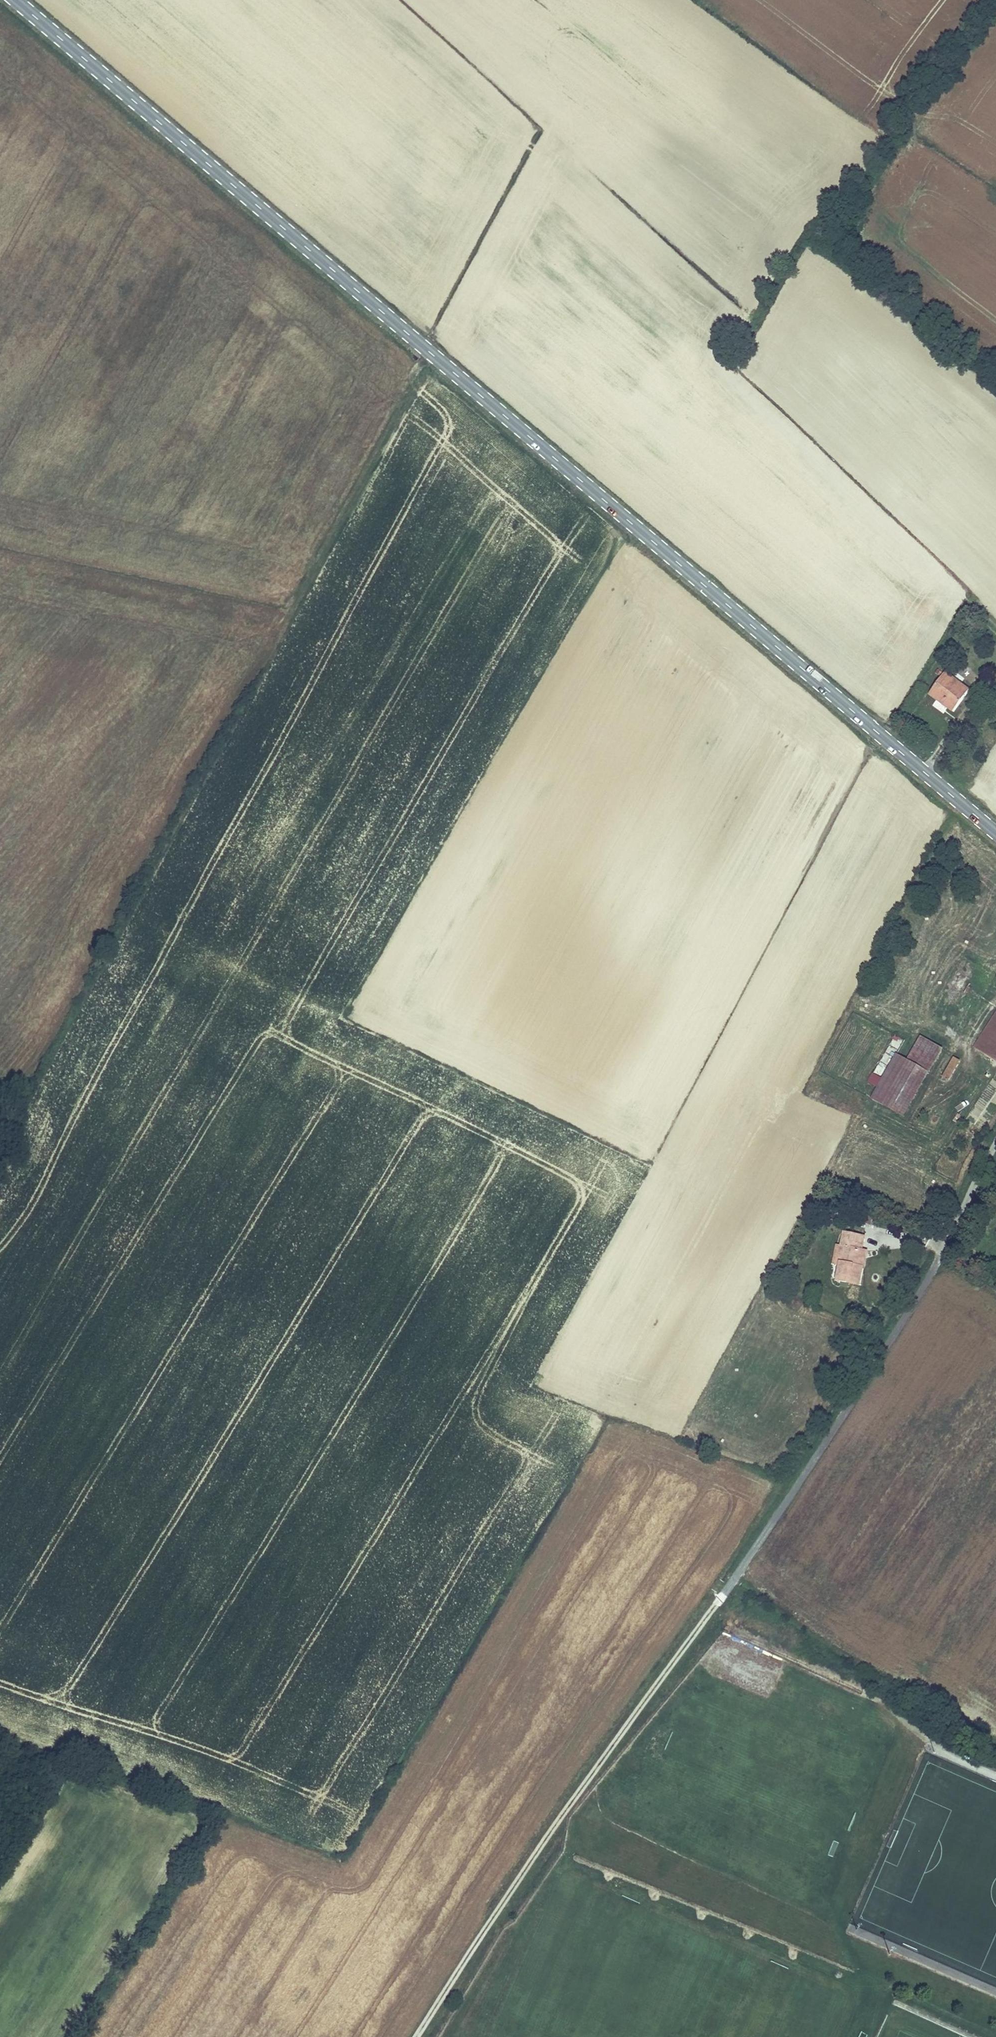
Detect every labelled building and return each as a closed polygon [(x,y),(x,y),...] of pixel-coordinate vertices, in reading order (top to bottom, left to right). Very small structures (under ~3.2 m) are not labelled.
[(942,656),(935,666),(940,670),(941,668),(949,673),(955,665),(942,656)] [(940,670),(935,666),(921,686),(953,710),(968,687),(949,673),(941,668),(940,670)] [(981,697),(968,687),(953,710),(965,719),(981,697)] [(994,1015),(973,1050),(995,1064),(995,1017),(994,1015)] [(917,1043),(880,1110),(902,1122),(938,1055),(917,1043)] [(953,1061),(942,1080),(948,1082),(958,1064),(953,1061)] [(897,1077),(888,1073),(869,1104),(880,1110),(897,1077)] [(862,1238),(842,1233),(838,1247),(843,1248),(838,1267),(835,1281),(855,1286),(860,1269),(857,1268),(861,1252),(859,1251),(862,1238)] [(838,1267),(843,1248),(838,1247),(834,1246),(830,1265),(838,1267)] [(866,1253),(861,1252),(857,1268),(860,1269),(862,1270),(866,1253)]
